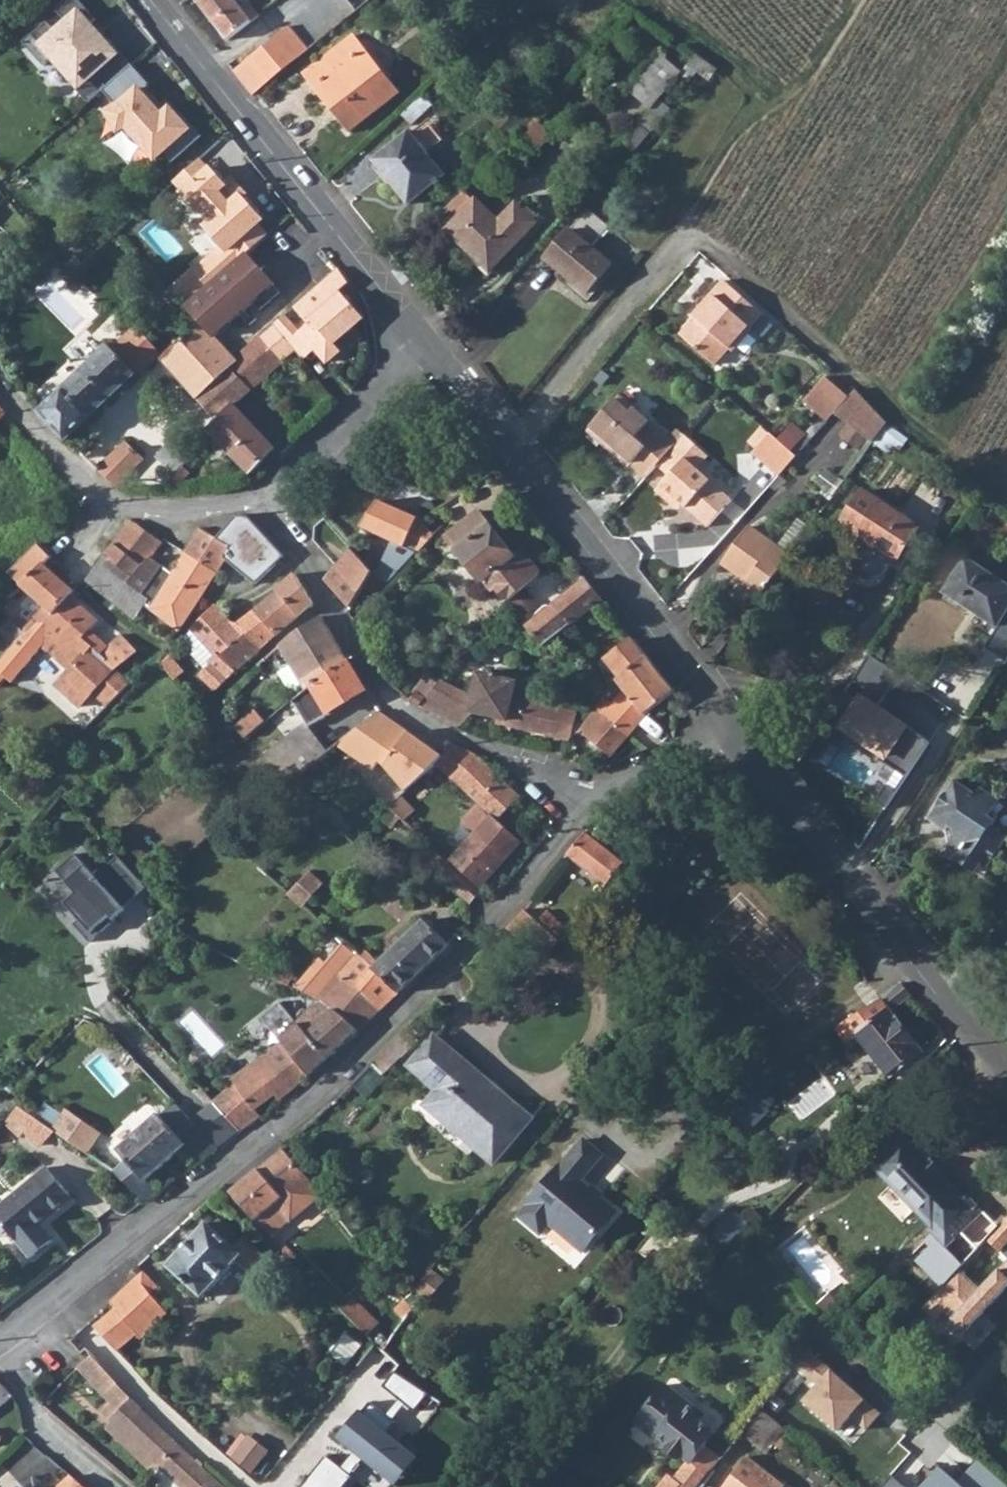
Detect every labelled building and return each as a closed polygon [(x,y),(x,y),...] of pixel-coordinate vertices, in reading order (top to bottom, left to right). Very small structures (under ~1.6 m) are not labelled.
[(103,90),(132,65),(109,40),(107,42),(91,24),(96,19),(78,0),(65,0),(55,9),(67,22),(56,32),(47,22),(24,43),(45,66),(53,59),(69,76),(66,78),(89,103),(103,90)] [(226,38),(257,14),(247,0),(239,6),(234,0),(196,0),(226,38)] [(11,33),(0,23),(0,44),(11,33)] [(287,24),(232,70),(252,95),(308,49),(287,24)] [(350,36),(304,72),(350,130),(395,94),(350,36)] [(631,90),(654,108),(686,69),(662,50),(631,90)] [(151,87),(132,65),(103,90),(118,107),(115,116),(133,122),(134,118),(148,132),(150,130),(167,148),(174,142),(184,152),(202,136),(182,114),(178,118),(170,110),(167,112),(147,90),(151,87)] [(519,93),(492,122),(508,138),(534,107),(519,93)] [(638,126),(622,145),(632,154),(648,135),(638,126)] [(408,133),(373,160),(408,204),(444,177),(408,133)] [(177,295),(188,308),(248,254),(267,237),(257,226),(263,220),(242,197),(246,194),(232,179),(226,185),(211,169),(183,194),(198,211),(205,205),(217,218),(206,227),(224,247),(196,272),(199,276),(177,295)] [(536,224),(516,205),(499,223),(476,201),(447,232),(490,273),(536,224)] [(610,264),(569,231),(545,259),(587,294),(610,264)] [(248,254),(188,308),(202,323),(216,337),(275,285),(248,254)] [(309,324),(301,332),(316,349),(328,362),(341,350),(335,344),(365,318),(340,291),(349,284),(337,268),(316,288),(294,307),(309,324)] [(172,290),(177,295),(199,276),(196,272),(194,270),(172,290)] [(703,312),(681,335),(712,365),(747,328),(750,330),(763,316),(724,280),(699,307),(703,312)] [(286,315),(274,326),(296,352),(303,360),(316,349),(301,332),(286,315)] [(185,339),(162,359),(217,419),(234,406),(251,391),(229,366),(236,359),(227,349),(216,337),(202,323),(185,339)] [(51,401),(40,412),(67,440),(77,430),(129,380),(160,353),(139,325),(114,347),(111,344),(51,401)] [(274,326),(259,339),(283,364),(296,352),(274,326)] [(236,359),(229,366),(251,391),(283,364),(259,339),(236,359)] [(802,407),(825,427),(833,418),(847,403),(824,384),(802,407)] [(847,403),(833,418),(840,424),(859,399),(853,396),(847,403)] [(629,468),(644,481),(657,468),(675,447),(619,397),(587,432),(627,469),(629,468)] [(859,399),(840,424),(844,427),(836,437),(846,445),(872,410),(859,399)] [(217,419),(208,429),(212,433),(251,472),(275,447),(234,406),(217,419)] [(872,410),(846,445),(853,450),(863,437),(870,443),(885,422),(872,410)] [(764,424),(747,445),(784,475),(815,437),(795,420),(781,438),(764,424)] [(675,447),(657,468),(668,478),(656,492),(674,510),(685,510),(688,513),(706,529),(730,503),(709,483),(696,471),(707,460),(684,438),(675,447)] [(126,441),(95,467),(116,485),(145,458),(126,441)] [(862,491),(839,526),(896,563),(918,529),(862,491)] [(393,541),(376,575),(390,582),(416,553),(439,527),(420,519),(406,513),(380,502),(363,525),(362,526),(393,541)] [(498,587),(509,601),(524,588),(541,573),(523,552),(516,559),(499,538),(479,512),(448,538),(465,560),(484,583),(487,581),(495,590),(498,587)] [(237,515),(217,537),(232,545),(228,560),(254,583),(270,569),(284,556),(249,516),(237,515)] [(133,523),(105,556),(131,577),(142,565),(143,566),(150,557),(162,542),(161,541),(138,523),(133,523)] [(722,562),(731,568),(758,533),(749,527),(722,562)] [(201,529),(186,553),(218,575),(228,560),(232,545),(217,537),(201,529)] [(758,533),(731,568),(748,581),(739,594),(755,605),(779,572),(763,557),(773,544),(758,533)] [(34,542),(5,570),(16,582),(17,584),(42,563),(49,557),(40,547),(34,542)] [(773,544),(763,557),(779,572),(790,557),(773,544)] [(350,547),(337,566),(360,592),(372,573),(357,555),(350,547)] [(186,553),(185,553),(173,573),(150,557),(143,566),(142,565),(131,577),(127,582),(150,601),(146,605),(179,630),(204,597),(218,575),(186,553)] [(105,556),(97,567),(122,589),(127,582),(131,577),(105,556)] [(954,593),(1006,627),(993,645),(1006,656),(1006,581),(976,560),(954,593)] [(42,563),(17,584),(38,605),(48,616),(70,594),(73,591),(42,563)] [(337,566),(331,575),(332,584),(351,607),(360,592),(337,566)] [(97,567),(86,580),(135,619),(146,605),(150,601),(127,582),(122,589),(97,567)] [(295,574),(254,610),(276,634),(295,618),(313,603),(295,574)] [(559,602),(530,627),(530,628),(543,646),(551,641),(564,631),(602,601),(586,581),(559,602)] [(509,601),(519,614),(534,601),(524,588),(509,601)] [(17,626),(19,628),(25,634),(27,636),(38,625),(44,631),(33,643),(42,652),(44,651),(65,670),(52,685),(78,709),(92,693),(107,707),(115,699),(130,685),(117,671),(138,654),(120,636),(108,647),(89,630),(98,621),(70,594),(48,616),(38,605),(17,626)] [(214,605),(192,628),(219,657),(221,655),(247,635),(260,649),(276,634),(254,610),(239,624),(230,622),(214,605)] [(292,635),(279,646),(287,659),(304,689),(310,685),(349,661),(321,616),(292,635)] [(15,632),(21,638),(25,634),(19,628),(15,632)] [(192,628),(182,639),(198,657),(195,660),(205,670),(219,657),(192,628)] [(247,635),(221,655),(237,671),(249,659),(260,649),(247,635)] [(646,656),(633,640),(609,660),(622,676),(617,680),(625,690),(604,715),(614,723),(615,722),(629,733),(630,733),(645,715),(648,712),(674,692),(657,670),(646,656)] [(279,646),(265,658),(271,669),(287,659),(279,646)] [(169,654),(161,663),(177,681),(186,672),(169,654)] [(205,670),(199,674),(215,691),(237,671),(221,655),(219,657),(205,670)] [(868,656),(855,688),(884,699),(897,667),(868,656)] [(349,661),(310,685),(327,712),(365,690),(349,661)] [(470,703),(475,711),(498,716),(497,721),(504,723),(521,727),(531,729),(568,739),(572,734),(574,722),(579,724),(588,713),(543,703),(514,695),(517,680),(481,671),(478,673),(472,696),(440,681),(425,698),(420,705),(420,706),(460,725),(470,703)] [(417,693),(411,700),(420,705),(425,698),(417,693)] [(918,727),(870,694),(848,728),(897,762),(918,727)] [(303,728),(266,759),(280,773),(291,782),(330,751),(351,734),(380,711),(381,710),(371,697),(331,729),(319,715),(303,728)] [(579,730),(597,745),(614,723),(604,715),(597,708),(579,730)] [(380,711),(351,734),(372,749),(377,741),(416,767),(430,745),(380,711)] [(614,723),(597,745),(610,756),(629,733),(615,722),(614,723)] [(434,749),(428,758),(434,764),(449,749),(442,743),(434,749)] [(449,749),(434,764),(451,780),(478,756),(472,753),(453,746),(449,749)] [(478,756),(451,780),(453,782),(477,804),(489,814),(496,821),(520,796),(478,756)] [(927,817),(929,819),(954,780),(952,779),(927,817)] [(954,780),(929,819),(942,828),(944,824),(966,788),(954,780)] [(944,824),(949,827),(954,839),(951,843),(962,850),(956,860),(976,874),(981,866),(987,869),(1006,837),(1006,836),(990,825),(994,820),(984,814),(996,798),(977,786),(972,792),(966,788),(944,824)] [(399,796),(388,805),(402,818),(405,817),(414,810),(399,796)] [(474,831),(449,859),(480,886),(520,842),(496,821),(489,814),(477,804),(462,820),(474,831)] [(379,815),(379,816),(393,828),(402,818),(388,805),(379,815)] [(586,831),(567,852),(607,884),(624,861),(586,831)] [(61,890),(102,936),(133,911),(128,904),(147,888),(121,858),(103,875),(94,864),(61,890)] [(480,886),(449,859),(442,866),(437,872),(443,879),(469,901),(481,888),(480,886)] [(308,873),(288,893),(302,905),(322,886),(308,873)] [(302,905),(288,893),(287,895),(301,907),(302,905)] [(525,909),(506,927),(541,959),(559,939),(525,909)] [(375,971),(374,972),(396,993),(448,945),(423,921),(418,926),(411,933),(375,971)] [(315,1000),(317,998),(356,1030),(396,993),(374,972),(375,971),(359,957),(346,945),(328,962),(323,957),(291,988),(292,989),(301,994),(315,1000)] [(866,1008),(850,1022),(858,1033),(856,1035),(889,1077),(920,1053),(890,1012),(911,995),(901,981),(897,981),(886,993),(871,1006),(866,1008)] [(291,988),(279,982),(274,994),(287,1000),(292,989),(291,988)] [(294,1021),(278,1002),(259,1017),(278,1041),(306,1076),(356,1030),(317,998),(315,1000),(294,1021)] [(372,1064),(371,1064),(383,1075),(417,1041),(405,1029),(372,1064)] [(433,1036),(408,1066),(435,1089),(424,1104),(493,1163),(531,1118),(486,1080),(433,1036)] [(236,1089),(218,1107),(219,1108),(240,1131),(253,1122),(260,1116),(254,1109),(285,1084),(290,1090),(298,1083),(306,1076),(278,1041),(262,1054),(231,1081),(236,1089)] [(371,1064),(350,1086),(365,1100),(385,1078),(383,1075),(371,1064)] [(184,1072),(178,1078),(211,1113),(219,1108),(218,1107),(184,1072)] [(753,1091),(731,1113),(746,1129),(758,1118),(768,1107),(753,1091)] [(4,1121),(20,1134),(24,1129),(39,1145),(55,1131),(54,1130),(50,1127),(30,1113),(17,1104),(4,1121)] [(112,1154),(101,1164),(141,1196),(139,1198),(145,1202),(156,1194),(147,1181),(184,1147),(194,1158),(199,1162),(240,1131),(219,1108),(211,1113),(189,1128),(178,1136),(157,1114),(112,1154)] [(64,1109),(50,1127),(54,1130),(55,1131),(85,1152),(99,1133),(79,1120),(64,1109)] [(944,1247),(982,1211),(966,1194),(963,1196),(902,1132),(869,1163),(931,1228),(928,1230),(944,1247)] [(561,1164),(518,1214),(540,1233),(549,1222),(582,1250),(613,1215),(602,1205),(605,1202),(580,1180),(601,1155),(583,1139),(561,1165),(561,1164)] [(268,1211),(254,1223),(269,1241),(319,1196),(285,1153),(282,1149),(257,1170),(265,1180),(281,1199),(270,1209),(268,1211)] [(0,1204),(0,1224),(29,1259),(50,1241),(38,1226),(70,1199),(56,1182),(43,1168),(0,1204)] [(257,1170),(243,1182),(251,1191),(268,1211),(270,1209),(281,1199),(265,1180),(257,1170)] [(231,1192),(230,1194),(254,1223),(268,1211),(251,1191),(243,1182),(231,1192)] [(206,1223),(167,1266),(202,1298),(238,1258),(256,1274),(268,1261),(243,1239),(241,1240),(225,1226),(218,1219),(210,1227),(206,1223)] [(283,1256),(277,1262),(286,1271),(291,1266),(283,1256)] [(89,1324),(69,1342),(82,1355),(86,1351),(91,1355),(101,1366),(116,1353),(135,1333),(140,1339),(168,1312),(151,1294),(157,1288),(143,1272),(110,1303),(115,1309),(94,1329),(89,1324)] [(842,1280),(821,1298),(829,1307),(850,1290),(842,1280)] [(348,1302),(336,1312),(349,1327),(363,1337),(375,1327),(348,1302)] [(340,1341),(333,1362),(355,1369),(364,1343),(358,1341),(342,1335),(340,1341)] [(853,1417),(869,1430),(886,1410),(810,1346),(796,1363),(819,1383),(805,1400),(841,1431),(853,1417)] [(116,1353),(101,1366),(118,1384),(131,1370),(116,1353)] [(91,1355),(77,1368),(113,1405),(126,1392),(118,1384),(101,1366),(91,1355)] [(0,1382),(0,1408),(13,1396),(0,1382)] [(697,1486),(709,1470),(718,1459),(703,1446),(712,1435),(696,1422),(701,1416),(663,1386),(633,1424),(654,1440),(655,1438),(665,1446),(664,1448),(678,1459),(680,1457),(687,1463),(673,1481),(667,1476),(658,1486),(697,1486)] [(759,1406),(782,1425),(795,1409),(772,1390),(759,1406)] [(132,1398),(110,1421),(169,1476),(180,1486),(209,1486),(217,1478),(176,1440),(139,1404),(132,1398)] [(740,1431),(740,1432),(766,1452),(784,1429),(758,1408),(756,1410),(740,1431)] [(248,1430),(231,1452),(256,1471),(272,1449),(248,1430)] [(746,1456),(722,1486),(783,1486),(784,1485),(746,1456)] [(963,1477),(945,1462),(923,1486),(1006,1486),(1006,1481),(980,1458),(963,1477)] [(71,1474),(57,1486),(86,1486),(71,1474)] [(209,1486),(225,1486),(217,1478),(209,1486)]
